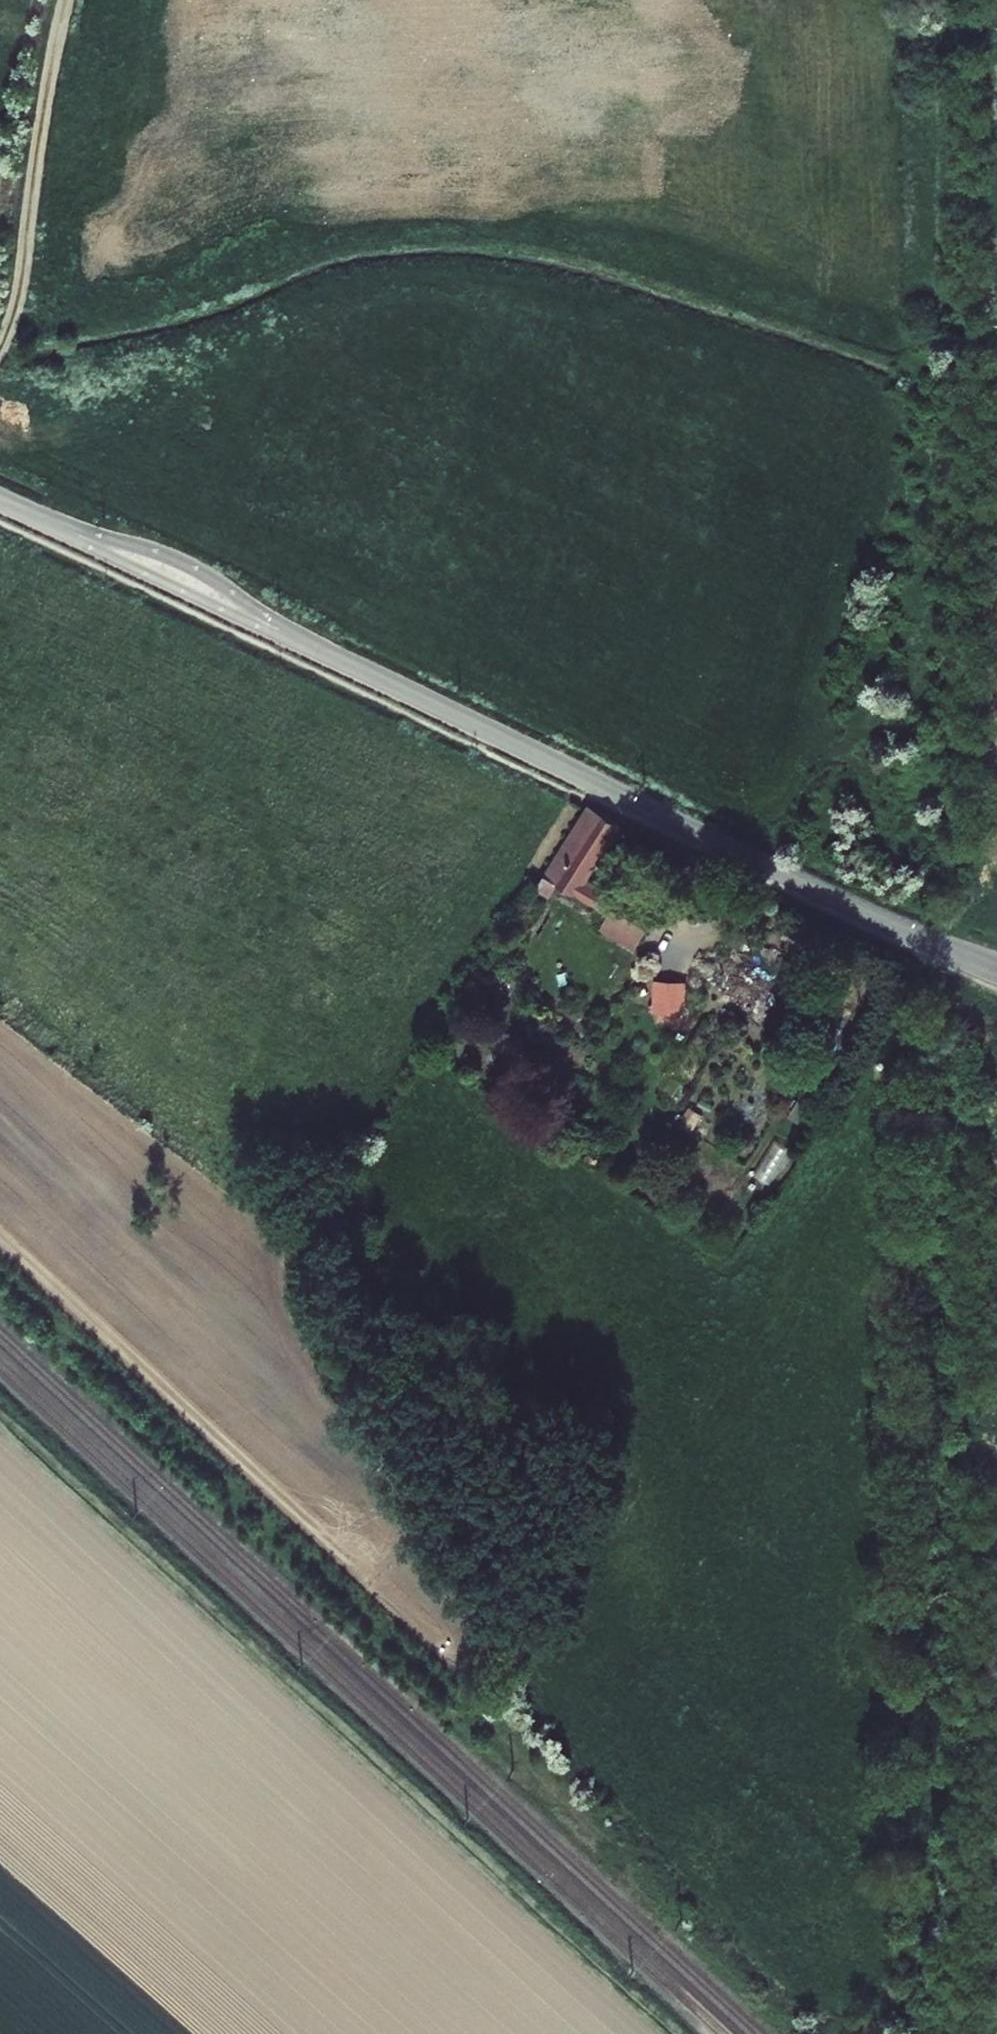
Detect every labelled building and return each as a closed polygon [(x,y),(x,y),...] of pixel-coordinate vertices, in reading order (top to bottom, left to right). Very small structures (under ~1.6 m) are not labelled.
[(597,883),(628,827),(601,810),(558,878),(619,915),(612,927),(646,947),(661,920),(597,883)] [(667,981),(668,1011),(701,1009),(699,979),(667,981)]
